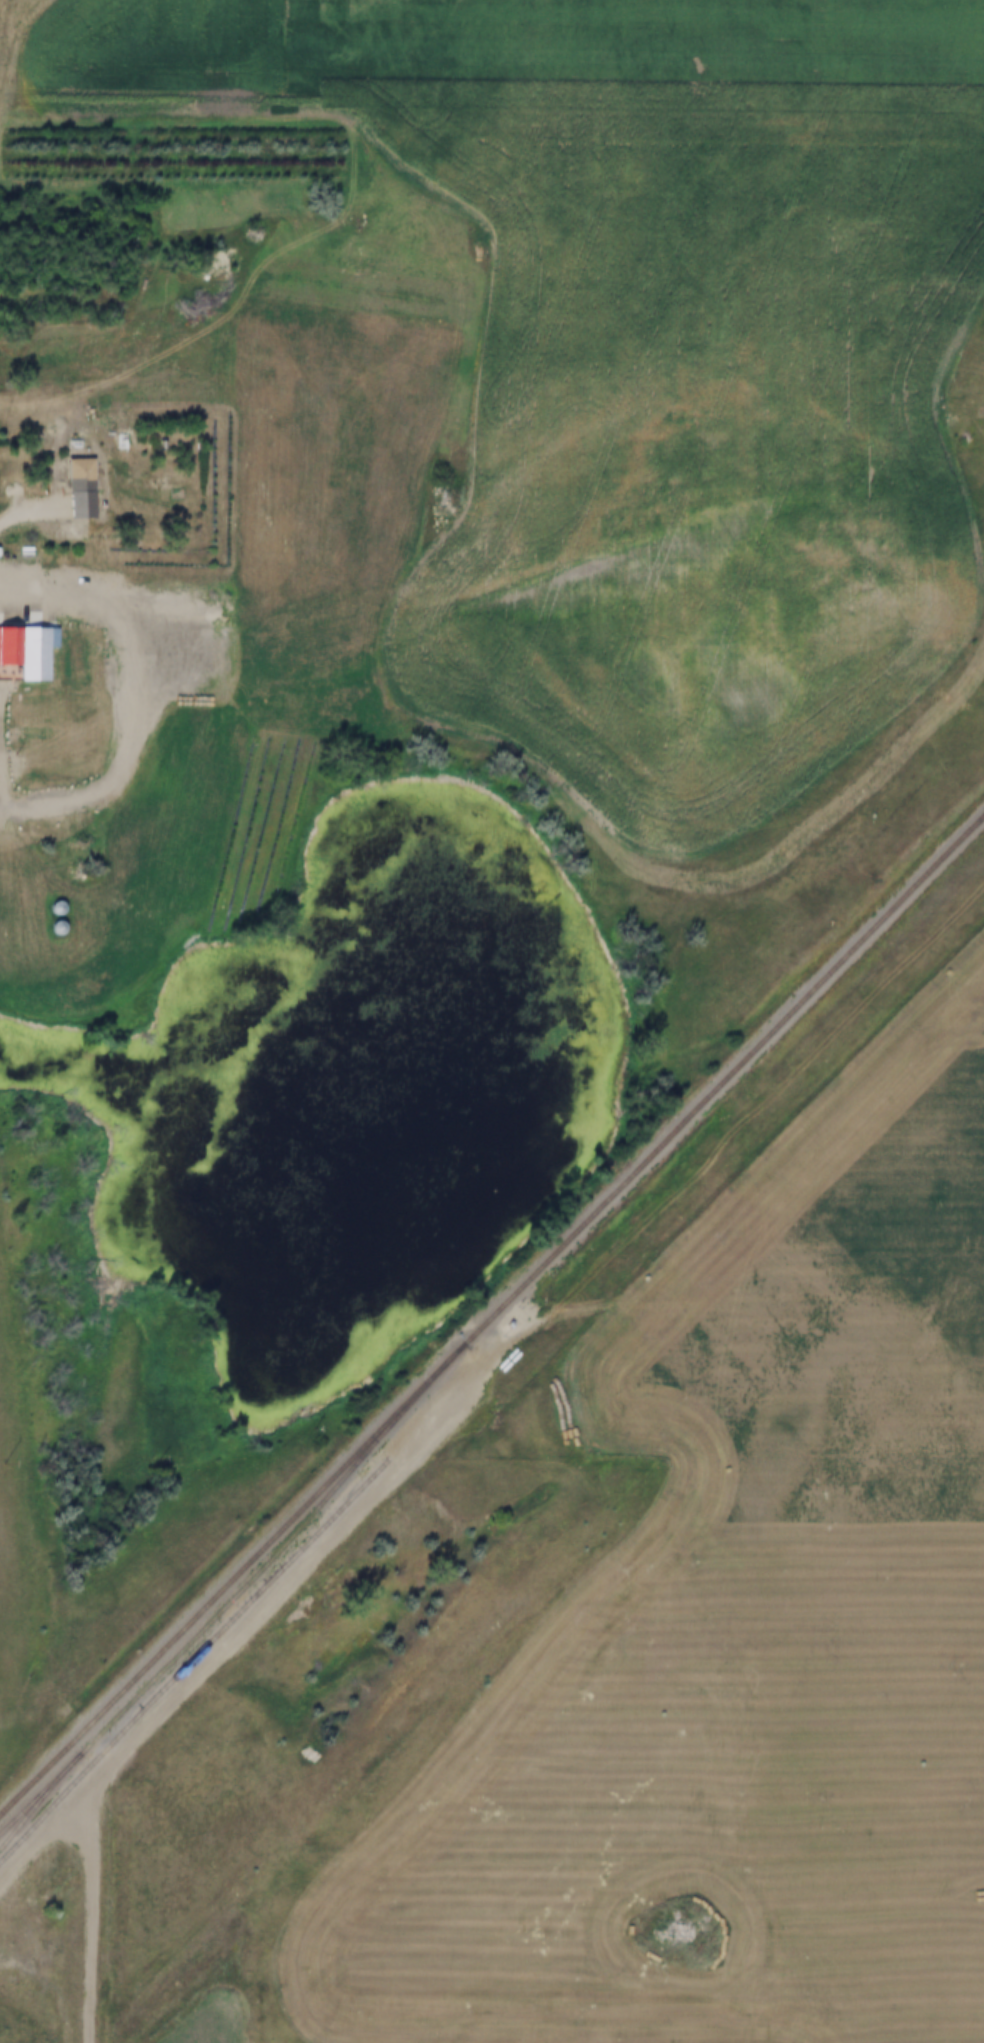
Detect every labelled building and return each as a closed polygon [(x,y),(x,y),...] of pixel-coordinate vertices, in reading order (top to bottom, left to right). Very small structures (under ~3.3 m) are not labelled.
[(73,459),(73,494),(100,494),(100,459),(73,459)] [(13,669),(13,680),(55,680),(55,627),(0,627),(0,669),(13,669)]
